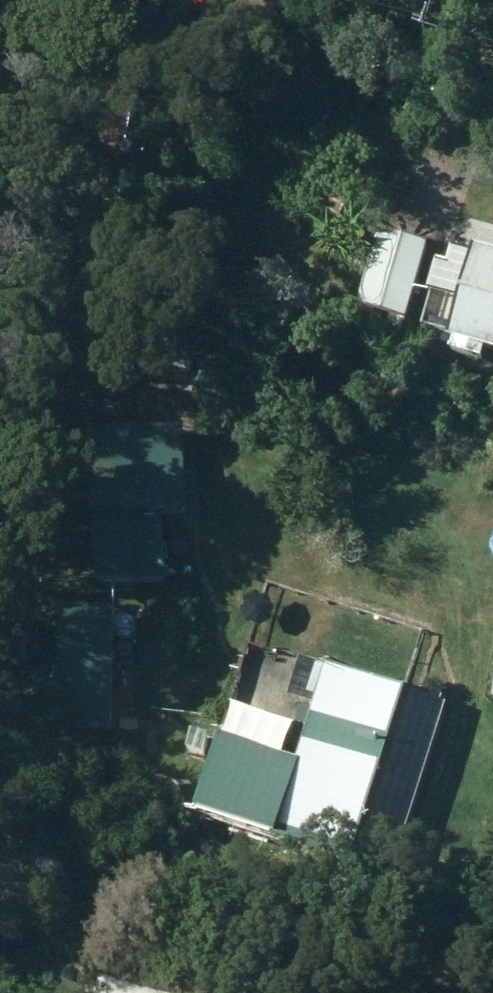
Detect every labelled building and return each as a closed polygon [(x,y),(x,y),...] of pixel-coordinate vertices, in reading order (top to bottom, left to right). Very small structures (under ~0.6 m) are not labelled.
[(337,210),(356,179),(327,162),(326,167),(314,159),(300,182),(310,189),(309,193),(337,210)] [(374,220),(353,298),(403,310),(423,234),(374,220)] [(465,235),(463,244),(450,289),(439,326),(452,331),(449,343),(478,351),(481,339),(492,342),(492,243),(465,235)] [(450,289),(463,244),(454,241),(450,257),(434,252),(425,281),(450,289)] [(386,319),(328,301),(316,340),(376,356),(386,319)] [(186,506),(181,420),(89,424),(95,578),(151,576),(147,508),(186,506)] [(110,720),(111,602),(53,600),(51,719),(110,720)] [(213,727),(188,797),(342,851),(401,685),(274,641),(257,692),(309,710),(292,754),(213,727)] [(187,722),(182,744),(199,749),(205,727),(187,722)] [(91,968),(80,992),(148,992),(91,968)]
